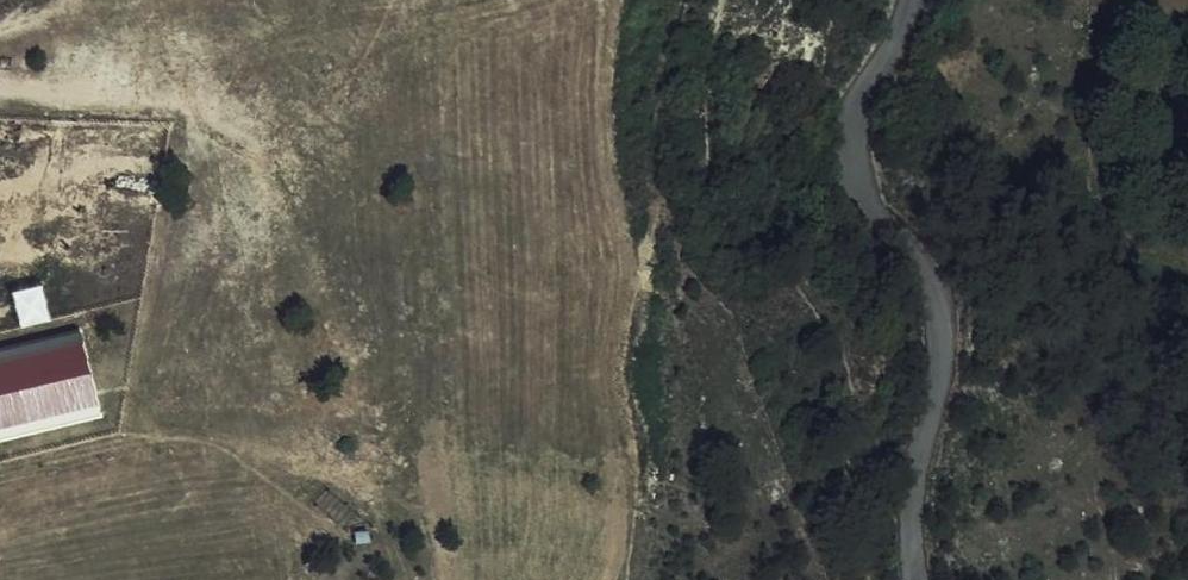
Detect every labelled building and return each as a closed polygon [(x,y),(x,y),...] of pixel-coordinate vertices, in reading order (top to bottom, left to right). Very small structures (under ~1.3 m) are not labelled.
[(0,351),(0,443),(105,418),(80,332),(0,351)]
